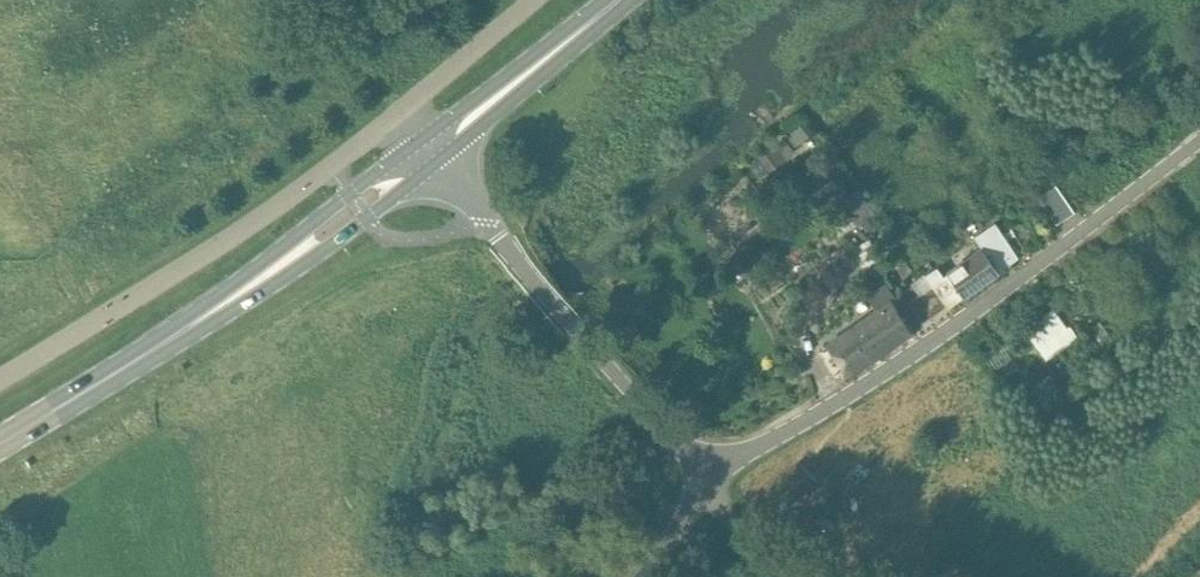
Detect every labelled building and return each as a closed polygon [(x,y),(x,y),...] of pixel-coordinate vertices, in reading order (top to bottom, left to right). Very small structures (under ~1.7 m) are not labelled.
[(1039,194),(1058,224),(1077,212),(1059,182),(1039,194)] [(832,228),(838,238),(874,216),(858,190),(853,193),(852,192),(837,201),(848,219),(832,228)] [(982,252),(943,278),(960,302),(999,274),(997,272),(1018,257),(995,222),(974,236),(984,251),(982,252)] [(922,277),(910,286),(918,298),(930,289),(922,277)] [(912,334),(892,305),(830,349),(850,377),(912,334)] [(1023,329),(1045,360),(1078,337),(1070,325),(1067,327),(1054,307),(1023,329)]
